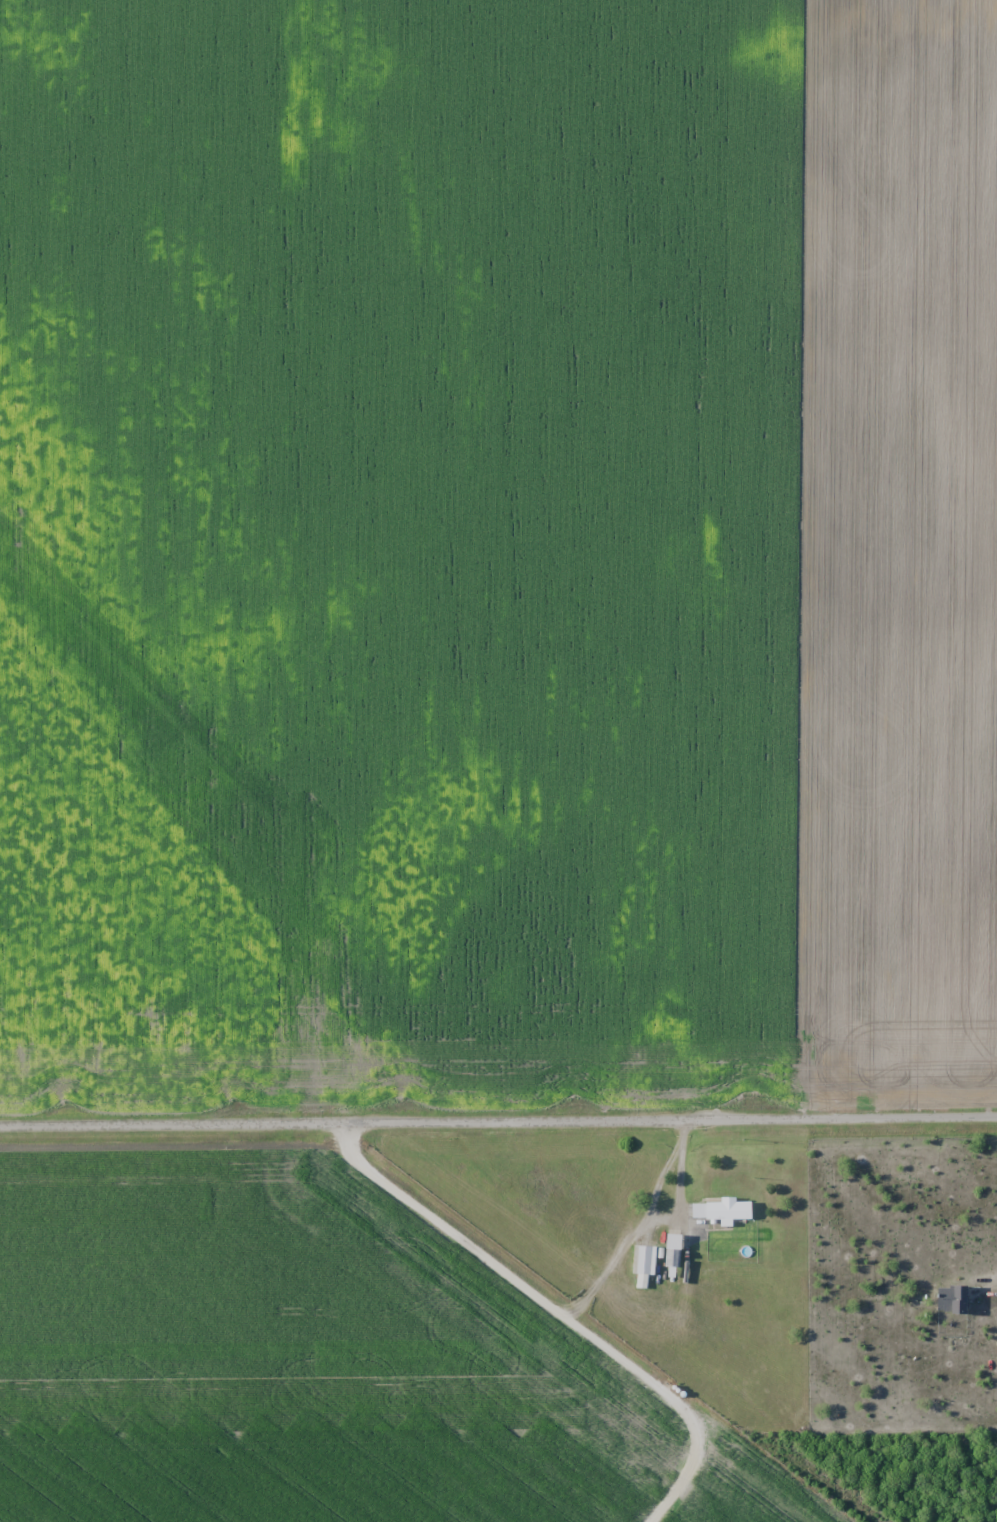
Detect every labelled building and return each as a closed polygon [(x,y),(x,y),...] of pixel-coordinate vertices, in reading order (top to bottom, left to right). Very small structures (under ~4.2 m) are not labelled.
[(733,1219),(752,1219),(752,1202),(695,1202),(695,1219),(721,1219),(721,1226),(733,1226),(733,1219)] [(680,1267),(680,1249),(666,1249),(666,1267),(680,1267)] [(940,1287),(940,1312),(970,1312),(970,1287),(940,1287)]
